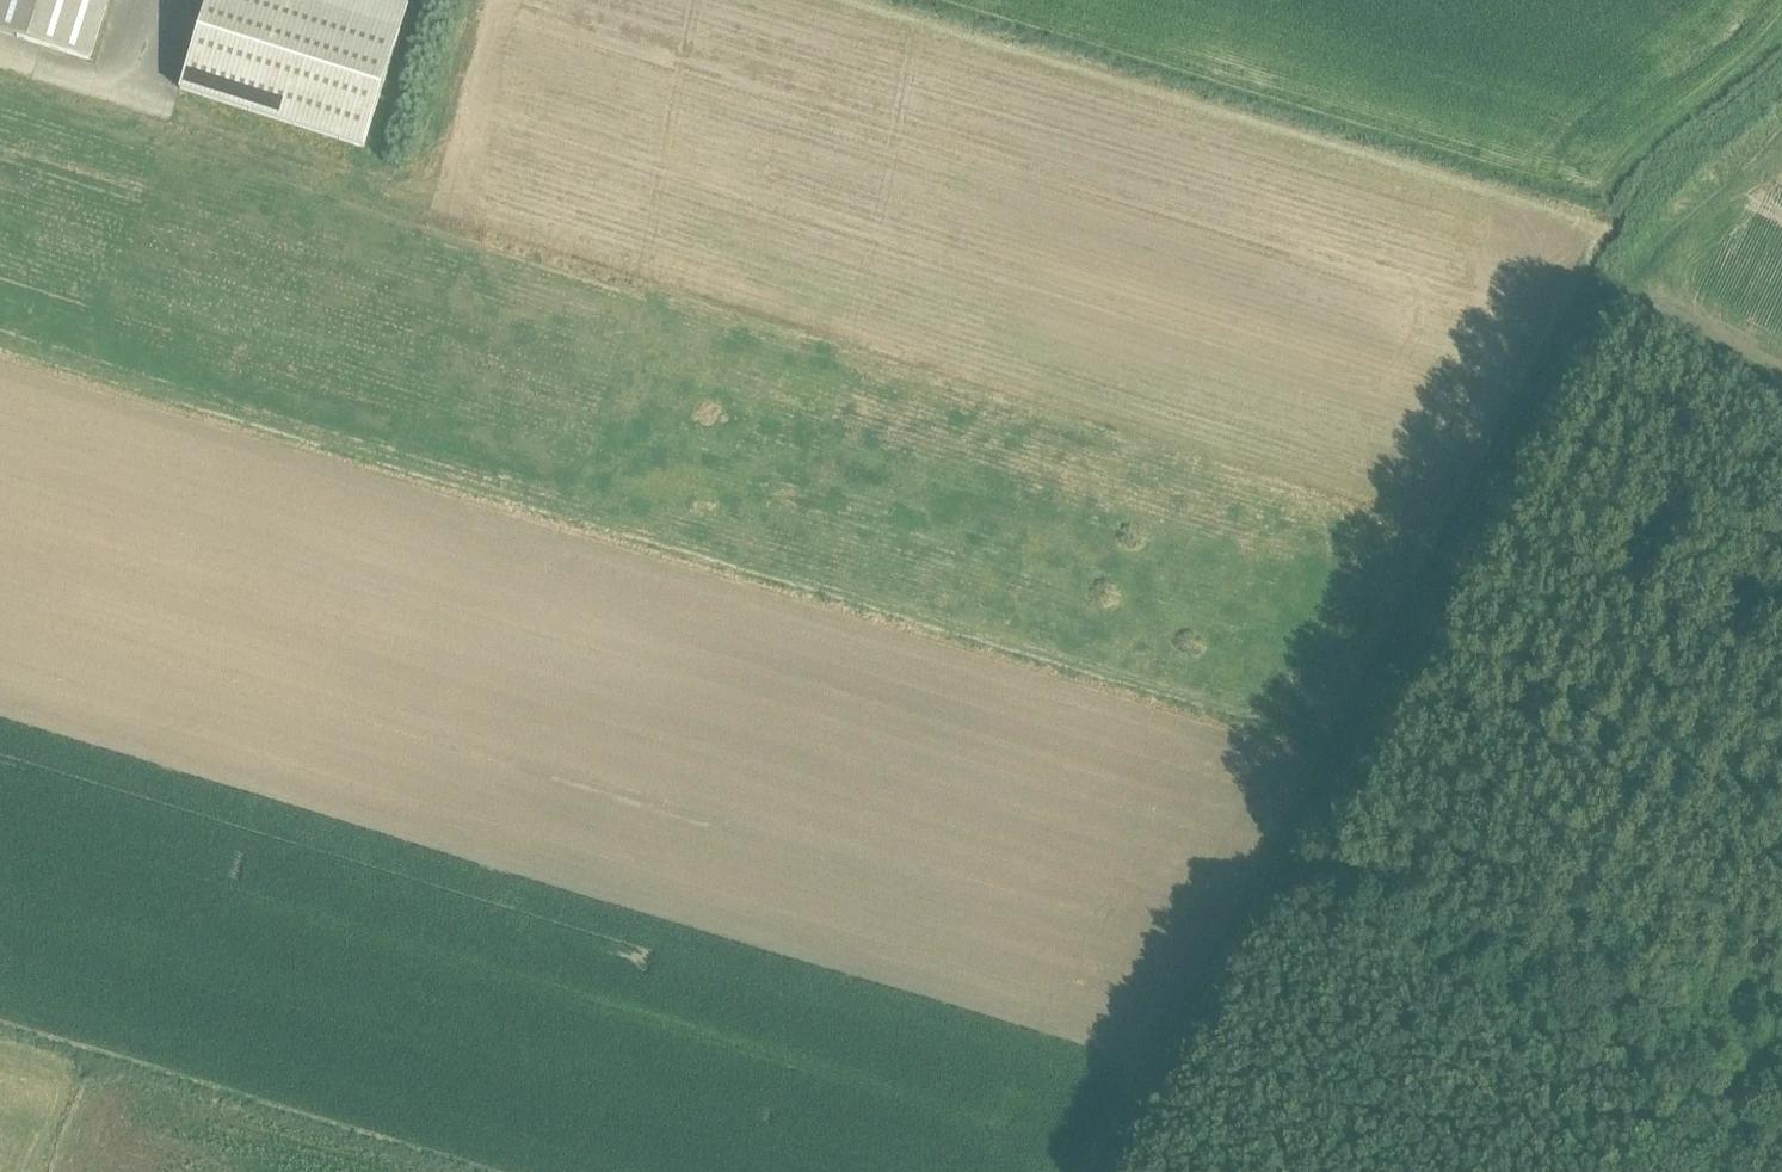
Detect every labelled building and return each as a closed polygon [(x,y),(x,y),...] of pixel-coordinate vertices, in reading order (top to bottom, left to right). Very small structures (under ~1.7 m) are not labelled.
[(85,56),(103,0),(0,0),(0,30),(85,56)] [(181,89),(364,147),(400,32),(298,0),(209,0),(181,89)]
